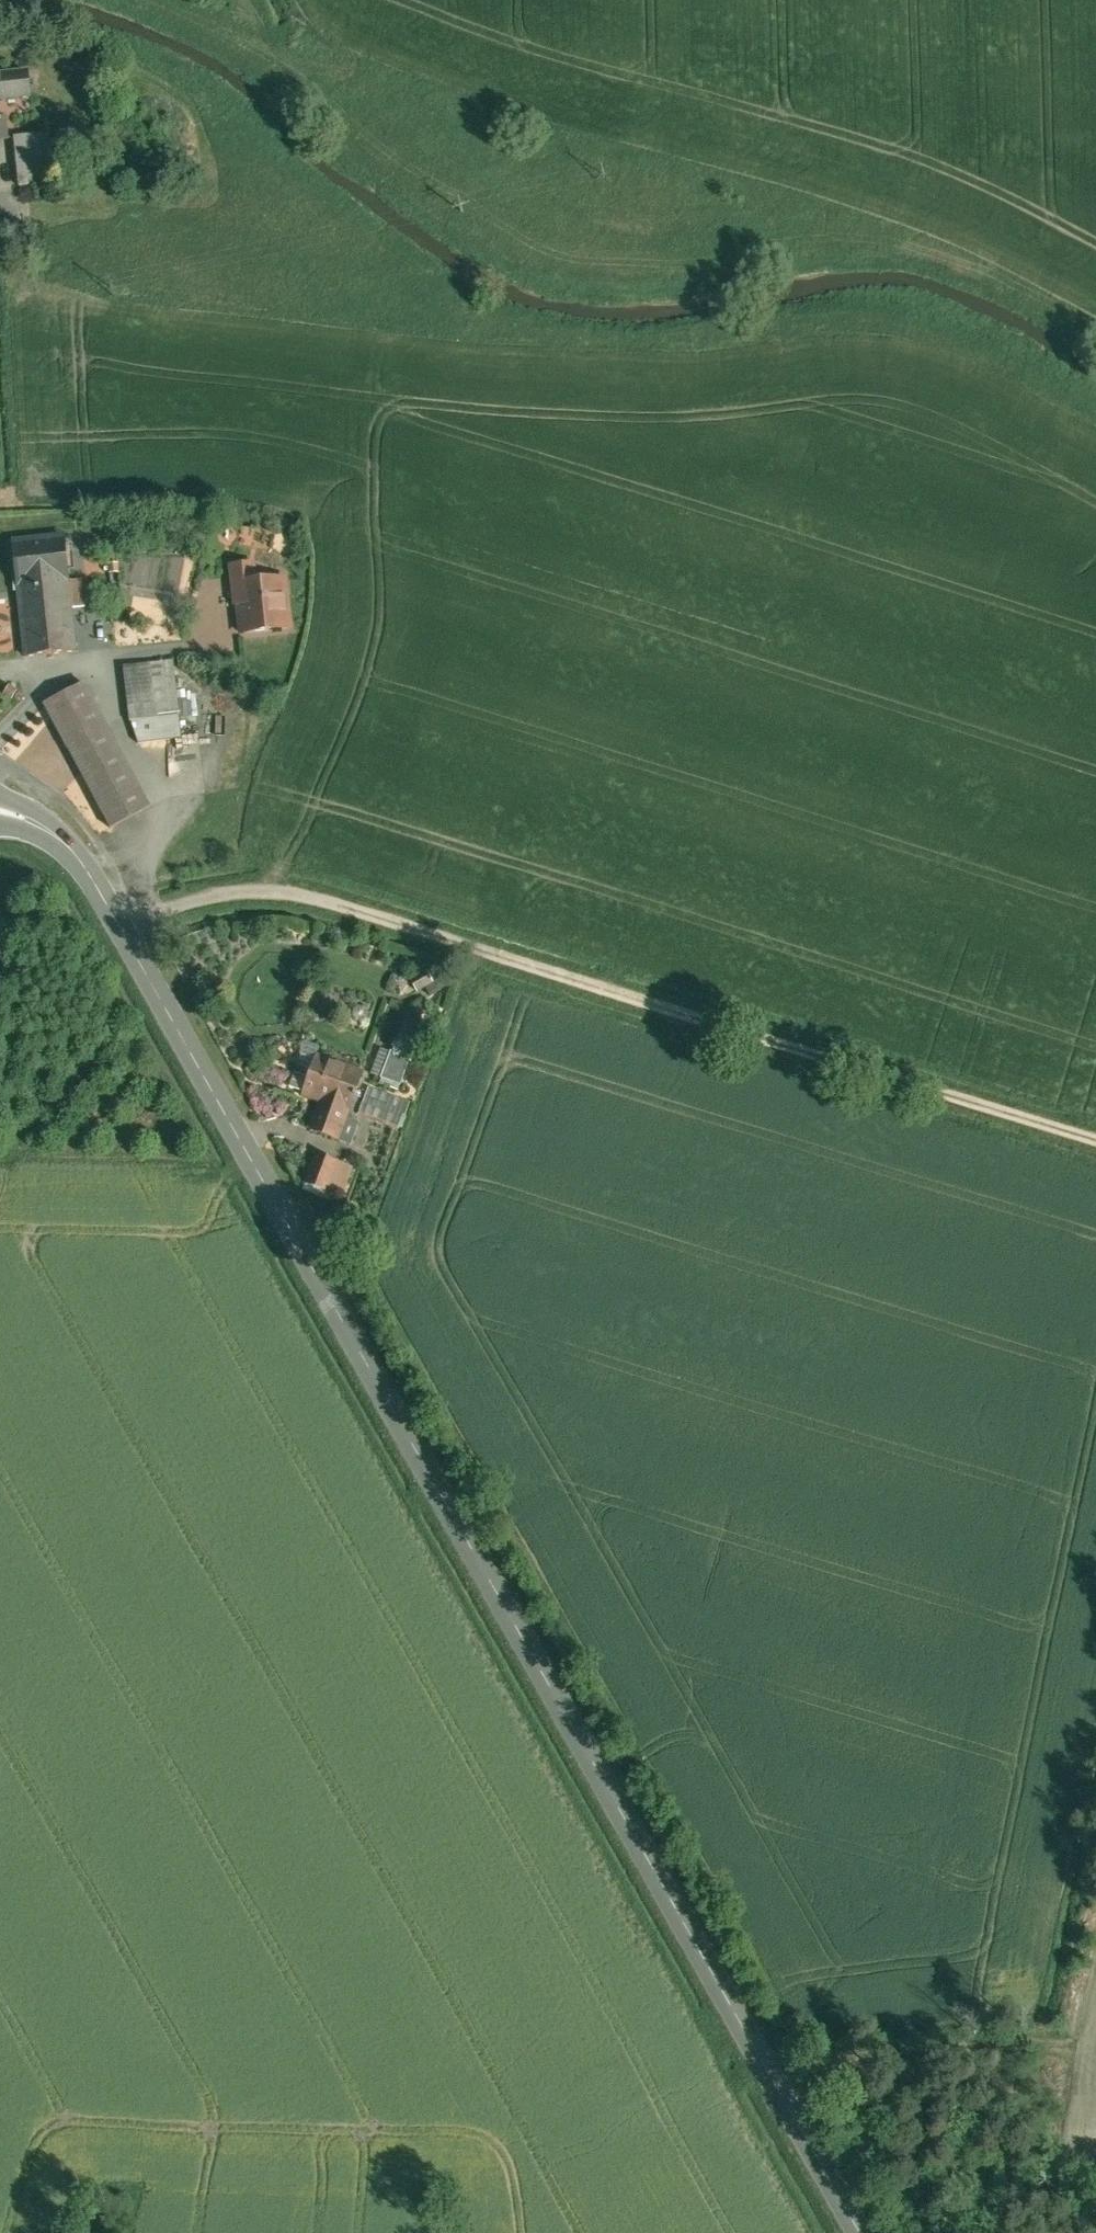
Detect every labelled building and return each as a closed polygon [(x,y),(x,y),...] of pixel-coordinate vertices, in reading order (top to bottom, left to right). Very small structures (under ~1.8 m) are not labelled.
[(0,74),(0,144),(12,143),(8,110),(36,107),(32,70),(0,74)] [(50,135),(18,139),(23,186),(55,183),(50,135)] [(71,536),(18,542),(33,668),(85,662),(71,536)] [(258,565),(230,568),(239,641),(295,634),(288,581),(260,584),(258,565)] [(182,671),(132,677),(139,732),(189,725),(182,671)] [(135,773),(94,695),(53,716),(94,794),(135,773)] [(409,1065),(385,1055),(378,1072),(403,1081),(409,1065)] [(333,1068),(316,1061),(300,1105),(326,1114),(319,1132),(344,1141),(366,1080),(349,1073),(346,1081),(330,1075),(333,1068)] [(363,1111),(403,1125),(412,1098),(372,1084),(363,1111)] [(347,1156),(327,1149),(316,1178),(336,1185),(347,1156)]
